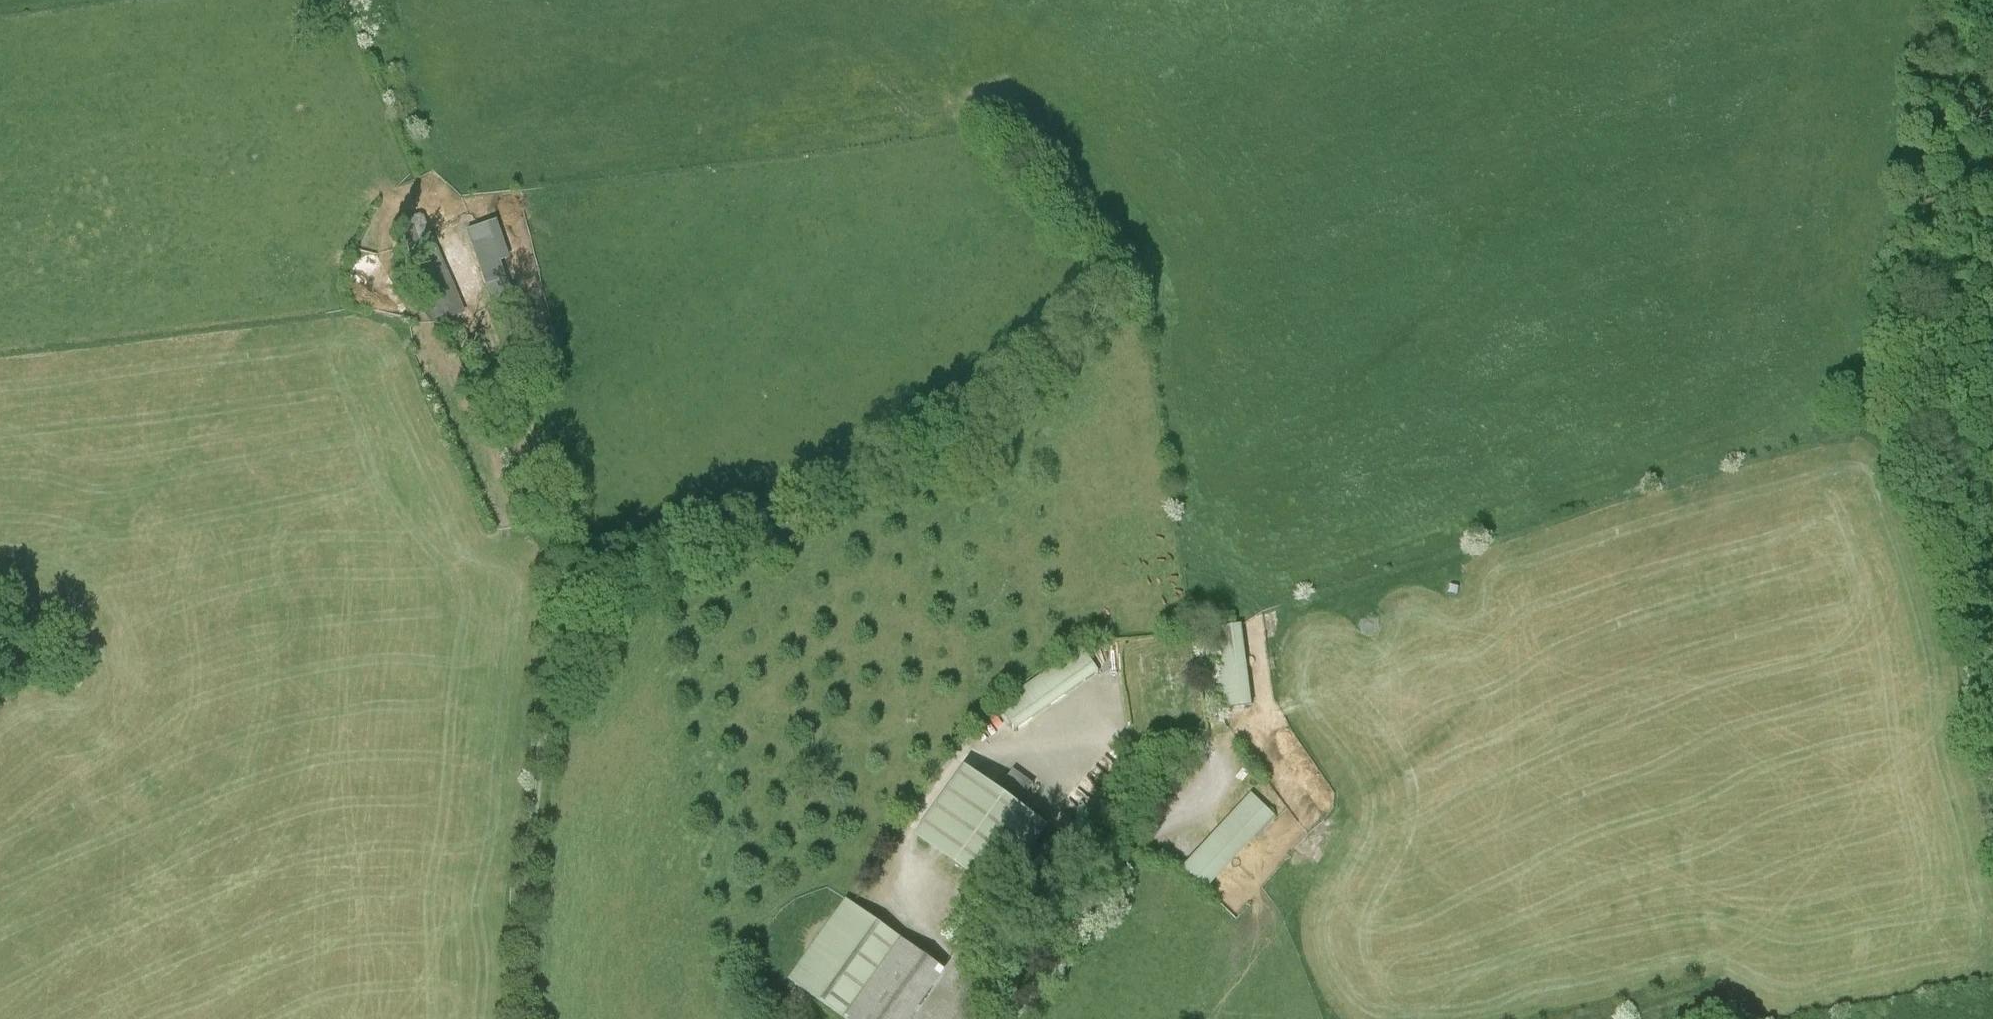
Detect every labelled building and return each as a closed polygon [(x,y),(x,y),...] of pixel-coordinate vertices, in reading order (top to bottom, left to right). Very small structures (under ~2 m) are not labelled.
[(414,212),(389,224),(404,255),(429,243),(414,212)] [(497,217),(466,229),(496,304),(514,298),(500,262),(511,258),(497,217)] [(1226,711),(1255,708),(1245,627),(1216,630),(1226,711)] [(1083,650),(1003,704),(1019,728),(1099,674),(1083,650)] [(968,769),(919,839),(987,888),(1037,818),(968,769)] [(1183,871),(1207,894),(1278,820),(1253,797),(1183,871)] [(848,1018),(904,940),(847,904),(789,981),(848,1018)] [(947,972),(904,940),(848,1018),(914,1018),(947,972)]
